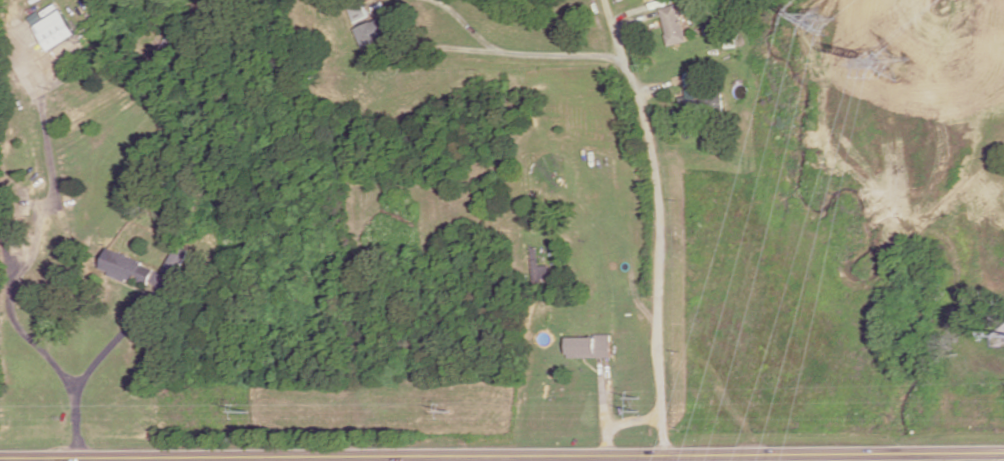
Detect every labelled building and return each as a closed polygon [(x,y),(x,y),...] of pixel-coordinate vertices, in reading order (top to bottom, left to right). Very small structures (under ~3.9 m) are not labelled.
[(75,34),(58,4),(30,21),(48,50),(75,34)] [(686,41),(679,4),(660,7),(667,45),(686,41)] [(354,27),(361,46),(391,34),(384,16),(354,27)] [(724,106),(723,92),(703,93),(703,87),(685,88),(685,96),(679,96),(680,108),(724,106)] [(189,251),(175,245),(163,271),(177,277),(189,251)] [(548,264),(538,265),(537,259),(531,259),(532,281),(548,281),(548,264)] [(611,357),(610,335),(566,336),(566,357),(611,357)]
